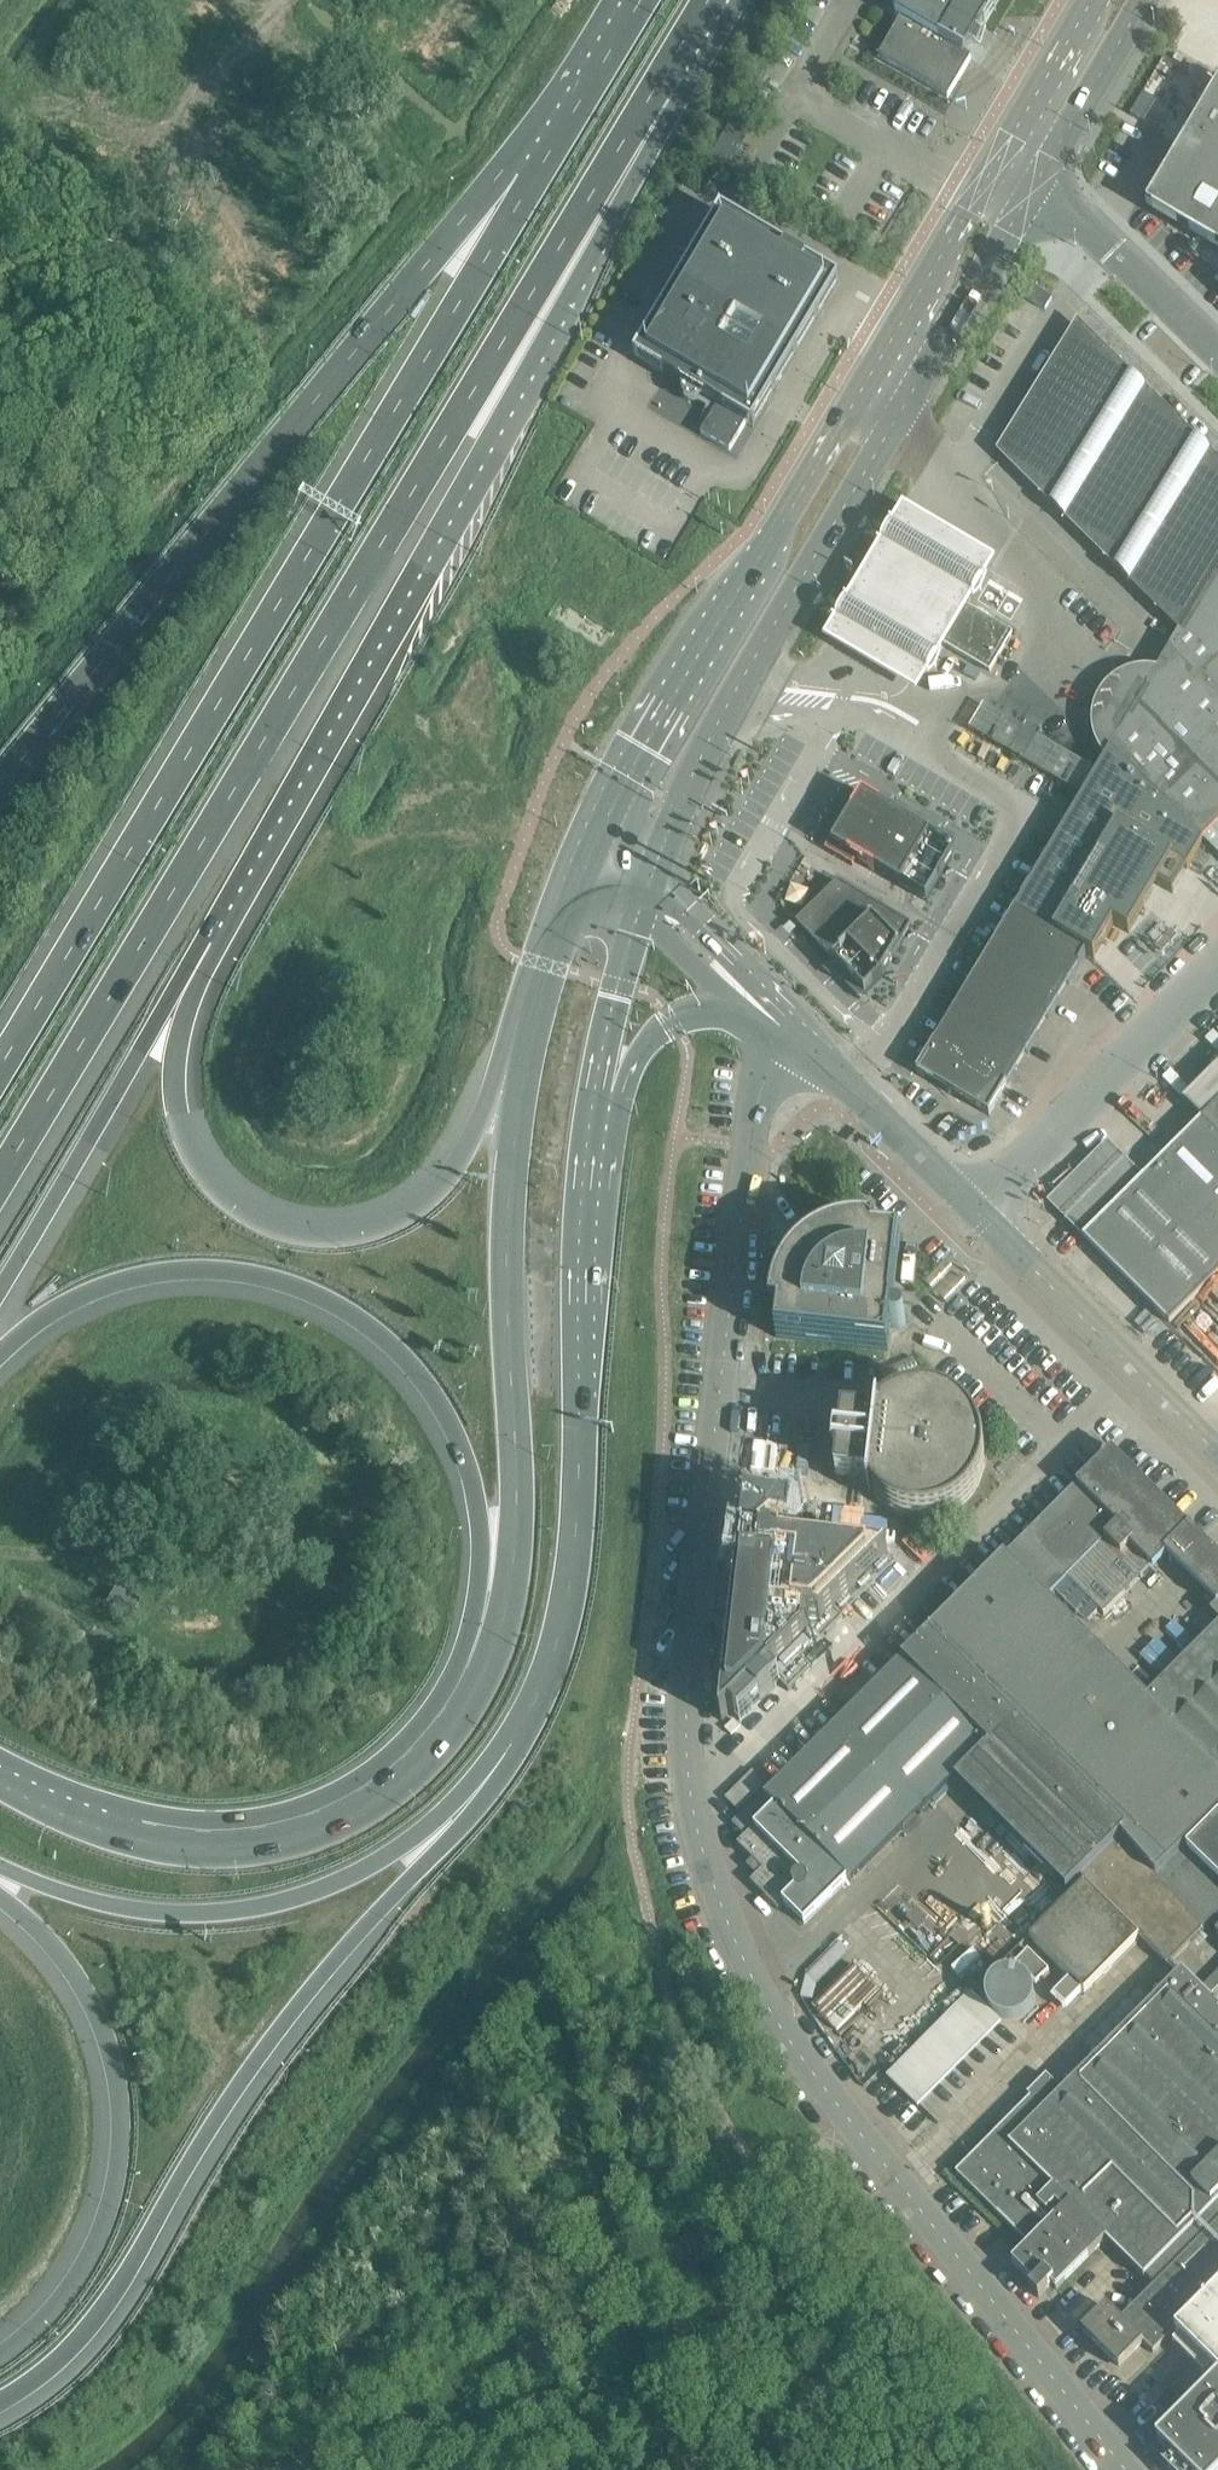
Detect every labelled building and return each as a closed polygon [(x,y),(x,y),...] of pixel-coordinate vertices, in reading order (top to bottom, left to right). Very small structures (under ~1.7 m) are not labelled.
[(896,16),(902,20),(880,57),(946,96),(946,97),(948,98),(971,58),(963,53),(990,8),(988,8),(993,0),(905,0),(896,16)] [(1148,206),(1217,248),(1217,88),(1148,206)] [(728,156),(715,149),(711,156),(724,163),(728,156)] [(718,406),(701,434),(730,451),(761,398),(760,397),(830,277),(725,215),(722,216),(639,355),(640,358),(666,374),(667,373),(707,397),(706,399),(718,406)] [(1078,328),(1002,451),(1182,628),(1217,569),(1217,466),(1078,328)] [(994,555),(906,504),(826,643),(915,693),(943,644),(965,606),(994,555)] [(1182,628),(1170,650),(1217,698),(1217,569),(1182,628)] [(943,644),(945,645),(990,671),(1012,634),(965,606),(943,644)] [(1144,692),(1136,705),(1122,730),(1182,789),(1216,822),(1217,820),(1217,698),(1170,650),(1157,671),(1145,691),(1144,692)] [(1027,728),(1027,729),(1012,754),(1022,760),(1037,734),(1027,728)] [(1158,883),(1172,892),(1203,840),(1111,748),(1015,910),(1086,952),(1094,957),(1113,923),(1128,932),(1158,883)] [(863,798),(832,849),(848,857),(845,863),(853,868),(856,863),(927,905),(957,854),(947,849),(950,844),(940,838),(937,843),(900,820),(903,815),(893,809),(890,814),(863,798)] [(838,886),(796,926),(838,970),(831,977),(857,1002),(880,982),(911,929),(838,886)] [(988,1114),(1086,952),(1015,910),(918,1072),(988,1114)] [(1202,1120),(1217,1136),(1217,1104),(1202,1120)] [(1170,1323),(1217,1275),(1217,1136),(1202,1120),(1144,1178),(1113,1146),(1053,1206),(1170,1323)] [(783,1271),(781,1275),(779,1280),(777,1285),(775,1290),(773,1295),(772,1300),(771,1305),(771,1311),(780,1312),(777,1337),(888,1350),(890,1327),(899,1328),(901,1328),(903,1327),(904,1326),(905,1324),(905,1322),(905,1321),(905,1320),(905,1319),(905,1318),(904,1316),(902,1315),(901,1314),(892,1313),(900,1239),(875,1236),(876,1227),(871,1226),(866,1226),(860,1226),(855,1226),(850,1227),(845,1228),(840,1229),(835,1230),(830,1232),(825,1234),(820,1236),(815,1239),(810,1242),(806,1245),(802,1248),(798,1252),(794,1256),(791,1260),(788,1264),(786,1267),(783,1271)] [(844,1416),(841,1439),(837,1439),(837,1441),(841,1442),(840,1453),(835,1452),(835,1454),(839,1455),(837,1478),(870,1482),(869,1493),(871,1493),(871,1490),(874,1494),(876,1496),(879,1499),(881,1502),(884,1504),(887,1507),(890,1509),(893,1510),(900,1514),(904,1515),(907,1516),(911,1517),(915,1518),(918,1518),(922,1518),(926,1518),(930,1518),(934,1517),(937,1517),(941,1516),(945,1514),(948,1513),(952,1511),(955,1509),(962,1505),(964,1502),(967,1500),(970,1497),(972,1494),(975,1491),(977,1488),(978,1484),(980,1481),(981,1477),(983,1473),(984,1470),(984,1466),(985,1462),(985,1458),(985,1454),(985,1451),(984,1447),(983,1443),(983,1439),(981,1436),(980,1432),(978,1428),(976,1425),(974,1422),(972,1419),(970,1416),(967,1413),(964,1410),(961,1408),(958,1406),(955,1403),(952,1402),(948,1400),(945,1398),(941,1397),(937,1396),(930,1395),(926,1395),(918,1395),(910,1396),(907,1397),(903,1398),(899,1399),(896,1401),(893,1403),(889,1405),(886,1407),(883,1409),(880,1412),(881,1409),(879,1409),(877,1420),(844,1416)] [(1103,1445),(1092,1434),(1079,1447),(1090,1459),(1103,1445)] [(1006,1558),(1047,1599),(1067,1579),(1076,1588),(1099,1610),(1104,1615),(1145,1574),(1146,1576),(1167,1556),(1217,1606),(1217,1605),(1217,1556),(1113,1451),(1111,1453),(1006,1558)] [(764,1554),(765,1541),(743,1538),(740,1566),(745,1567),(744,1574),(739,1574),(722,1721),(723,1720),(807,1637),(808,1621),(822,1622),(881,1564),(889,1555),(779,1542),(777,1555),(764,1554)] [(1146,1698),(1047,1599),(1006,1558),(1005,1557),(769,1793),(765,1790),(731,1824),(745,1838),(738,1845),(754,1861),(755,1860),(764,1870),(751,1883),(778,1909),(783,1904),(804,1925),(848,1880),(851,1883),(954,1780),(1066,1892),(1120,1838),(1121,1839),(1156,1878),(1217,1815),(1217,1771),(1146,1698)] [(115,1590),(110,1598),(106,1604),(129,1617),(137,1603),(115,1590)] [(1146,1698),(1217,1771),(1217,1626),(1146,1698)] [(733,1720),(725,1728),(731,1735),(740,1726),(733,1720)] [(753,1770),(725,1798),(738,1812),(766,1784),(753,1770)] [(1156,1878),(1203,1931),(1214,1920),(1217,1924),(1217,1815),(1156,1878)] [(1203,1931),(1156,1878),(1121,1839),(1081,1879),(1083,1882),(1026,1939),(1067,1980),(1053,1995),(1065,2007),(1081,1990),(1084,1992),(1140,1936),(1169,1965),(1203,1931)] [(855,1963),(813,2003),(838,2029),(880,1988),(855,1963)] [(1040,1983),(1002,1965),(985,2001),(1023,2018),(1040,1983)] [(1211,1998),(1203,1991),(1182,1970),(1180,1971),(1182,1972),(1062,2091),(1047,2076),(1028,2095),(1032,2099),(1014,2116),(1006,2109),(997,2117),(1005,2125),(956,2174),(1029,2247),(1013,2264),(1035,2285),(1030,2290),(1039,2299),(1052,2286),(1057,2291),(1106,2242),(1144,2279),(1146,2277),(1156,2287),(1121,2322),(1142,2345),(1143,2346),(1153,2356),(1177,2331),(1217,2290),(1217,2006),(1211,1998)] [(1203,1991),(1211,1998),(1217,1991),(1217,1976),(1203,1991)] [(910,2100),(911,2099),(979,2030),(956,2008),(887,2078),(910,2100)] [(1177,2331),(1217,2371),(1217,2290),(1177,2331)] [(1143,2346),(1142,2345),(1121,2322),(1120,2321),(1108,2308),(1082,2333),(1119,2370),(1143,2346)] [(1158,2438),(1166,2446),(1166,2447),(1165,2448),(1166,2450),(1166,2451),(1166,2452),(1167,2453),(1172,2457),(1166,2463),(1172,2469),(1217,2469),(1217,2378),(1158,2438)]
